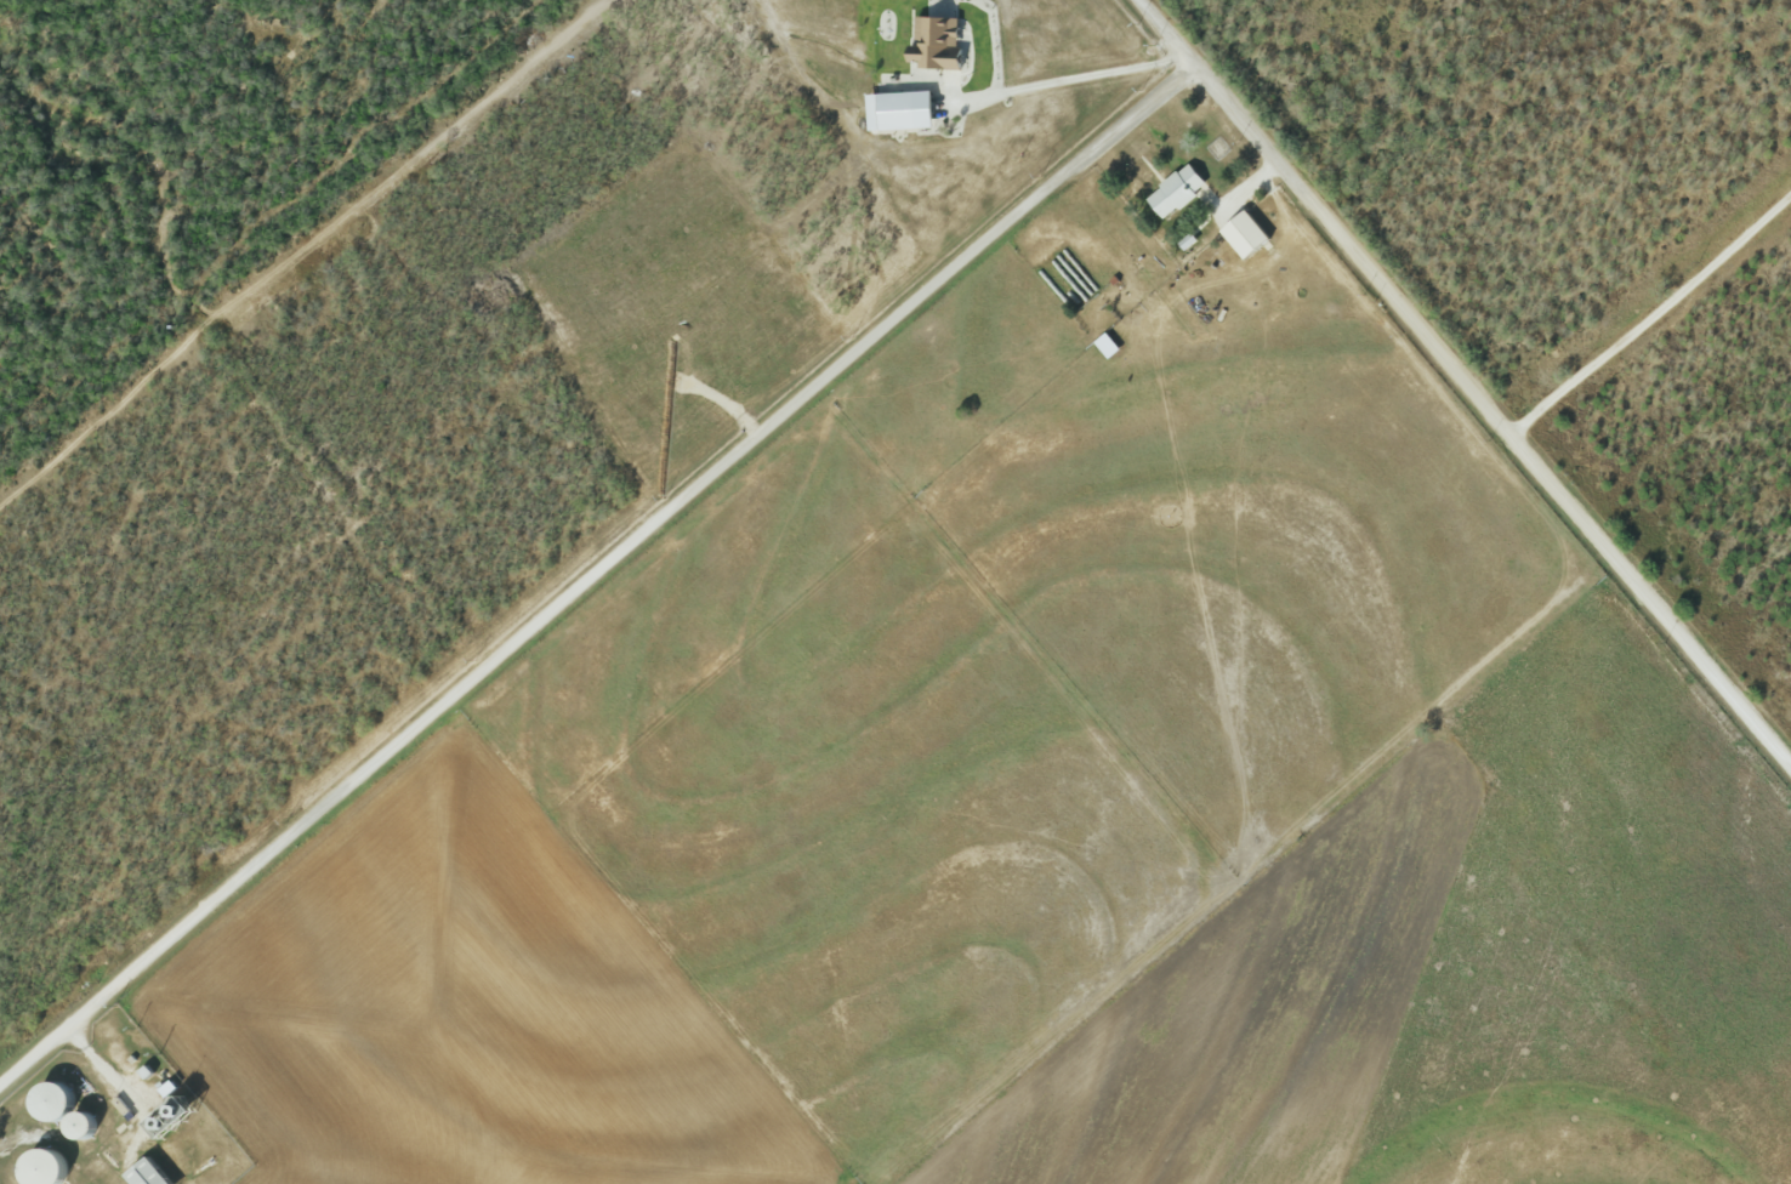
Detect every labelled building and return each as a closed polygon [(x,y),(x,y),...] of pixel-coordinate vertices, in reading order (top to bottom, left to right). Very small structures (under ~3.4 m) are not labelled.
[(867,131),(931,128),(929,92),(866,94),(867,131)] [(1160,219),(1206,188),(1190,165),(1144,196),(1160,219)] [(1218,232),(1243,260),(1267,238),(1242,210),(1218,232)] [(1107,360),(1119,351),(1106,333),(1094,342),(1107,360)] [(145,1156),(122,1175),(129,1183),(168,1183),(145,1156)]
